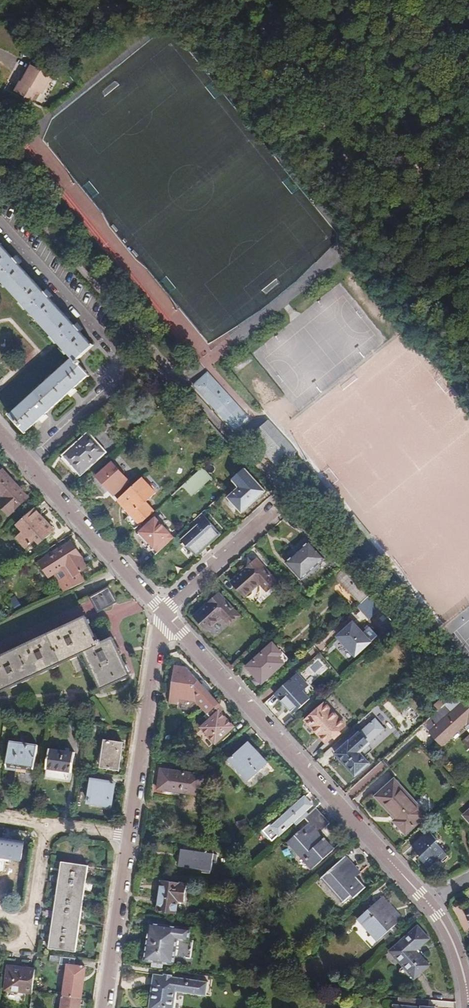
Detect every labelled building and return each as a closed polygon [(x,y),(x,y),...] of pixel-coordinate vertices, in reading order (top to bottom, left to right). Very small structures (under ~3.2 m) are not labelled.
[(45,88),(22,82),(17,101),(13,100),(10,110),(35,116),(38,105),(40,106),(45,88)] [(26,432),(88,374),(78,364),(80,362),(78,360),(93,346),(0,244),(0,279),(73,358),(10,415),(26,432)] [(149,371),(138,380),(140,383),(151,373),(149,371)] [(209,372),(196,384),(236,430),(248,417),(209,372)] [(270,423),(252,438),(264,452),(263,453),(278,470),(296,455),(279,439),(282,437),(270,423)] [(88,432),(60,458),(78,478),(106,452),(88,432)] [(113,463),(97,477),(114,495),(129,480),(113,463)] [(212,477),(203,468),(173,495),(181,504),(212,477)] [(228,497),(242,512),(264,491),(244,468),(232,479),(239,487),(228,497)] [(0,476),(0,494),(5,500),(0,505),(0,506),(10,517),(29,499),(4,472),(0,476)] [(142,478),(118,500),(132,516),(127,520),(135,530),(164,503),(142,478)] [(35,508),(17,525),(23,531),(17,537),(27,549),(37,540),(41,544),(56,530),(35,508)] [(201,513),(194,520),(197,524),(180,539),(192,553),(206,540),(208,542),(219,532),(201,513)] [(149,540),(155,548),(170,533),(157,518),(139,535),(146,543),(149,540)] [(206,540),(192,553),(194,555),(208,542),(206,540)] [(309,541),(285,563),(300,579),(324,557),(309,541)] [(39,563),(48,577),(66,567),(73,577),(88,568),(72,543),(39,563)] [(279,581),(257,556),(231,580),(246,598),(262,584),(268,591),(279,581)] [(355,580),(344,568),(335,576),(346,588),(355,580)] [(349,591),(361,604),(369,596),(358,583),(349,591)] [(92,594),(99,608),(117,599),(110,585),(92,594)] [(218,596),(194,618),(207,632),(223,617),(229,624),(237,617),(218,596)] [(369,609),(376,603),(369,596),(361,604),(365,609),(367,607),(369,609)] [(130,674),(112,638),(102,643),(100,639),(98,640),(87,617),(0,658),(0,687),(2,691),(84,652),(101,688),(130,674)] [(354,622),(338,636),(356,655),(371,641),(354,622)] [(278,656),(282,653),(273,643),(247,666),(262,682),(284,663),(278,656)] [(283,652),(282,653),(278,656),(284,663),(289,658),(283,652)] [(194,698),(207,713),(219,703),(186,667),(175,665),(169,703),(178,704),(179,696),(194,698)] [(275,693),(297,672),(297,671),(274,692),(275,693)] [(309,684),(297,672),(275,693),(280,698),(278,700),(288,711),(291,710),(294,713),(311,698),(303,689),(309,684)] [(221,712),(225,709),(219,703),(216,706),(221,712)] [(325,703),(305,720),(326,743),(346,725),(325,703)] [(455,715),(458,718),(468,708),(468,705),(468,704),(455,715)] [(221,712),(216,706),(207,713),(210,716),(210,719),(201,727),(216,744),(235,726),(221,712)] [(458,718),(455,715),(452,712),(446,717),(439,709),(422,725),(441,745),(464,724),(466,726),(464,727),(468,732),(468,708),(458,718)] [(372,712),(357,725),(366,734),(380,721),(372,712)] [(87,723),(79,722),(77,740),(85,741),(87,723)] [(355,736),(335,754),(355,775),(370,763),(356,748),(361,743),(355,736)] [(106,740),(102,767),(119,770),(123,742),(106,740)] [(11,741),(7,769),(33,773),(37,745),(11,741)] [(231,759),(250,778),(267,762),(249,743),(231,759)] [(51,749),(47,777),(71,780),(75,752),(51,749)] [(201,795),(204,776),(162,769),(159,789),(201,795)] [(107,775),(94,773),(93,780),(92,779),(89,801),(91,801),(91,806),(102,808),(103,802),(112,803),(115,783),(106,782),(107,775)] [(395,780),(376,796),(397,819),(395,821),(406,834),(426,814),(395,780)] [(297,804),(307,816),(310,813),(307,811),(314,805),(306,796),(297,804)] [(303,819),(307,816),(297,804),(274,825),(271,823),(263,831),(272,840),(293,822),(296,826),(303,819)] [(328,822),(316,808),(310,813),(307,816),(303,819),(308,825),(287,843),(312,870),(333,849),(317,831),(328,822)] [(430,832),(413,847),(419,853),(417,856),(430,869),(439,860),(442,863),(449,856),(437,844),(439,841),(430,832)] [(21,859),(24,842),(0,838),(0,856),(21,859)] [(215,847),(200,845),(199,852),(214,854),(215,847)] [(214,854),(199,852),(181,849),(179,866),(212,870),(214,854)] [(345,856),(321,878),(343,902),(351,894),(354,898),(366,887),(356,876),(361,872),(345,856)] [(62,861),(50,948),(76,952),(88,865),(62,861)] [(158,911),(176,914),(178,901),(186,902),(188,884),(163,881),(158,911)] [(383,896),(358,919),(377,939),(403,917),(383,896)] [(178,901),(176,914),(187,915),(189,902),(186,902),(178,901)] [(151,922),(146,959),(174,964),(178,940),(188,941),(190,928),(151,922)] [(418,926),(390,951),(415,977),(430,964),(418,951),(431,939),(418,926)] [(68,965),(63,996),(81,998),(85,968),(74,966),(75,959),(60,957),(59,964),(68,965)] [(7,988),(33,992),(35,974),(28,973),(29,968),(10,966),(7,988)] [(150,1007),(174,1007),(177,992),(207,996),(209,983),(154,974),(150,1007)] [(63,996),(62,1007),(79,1007),(81,998),(63,996)] [(429,1000),(398,998),(398,1006),(394,1006),(394,1007),(435,1007),(429,1007),(429,1000)]
